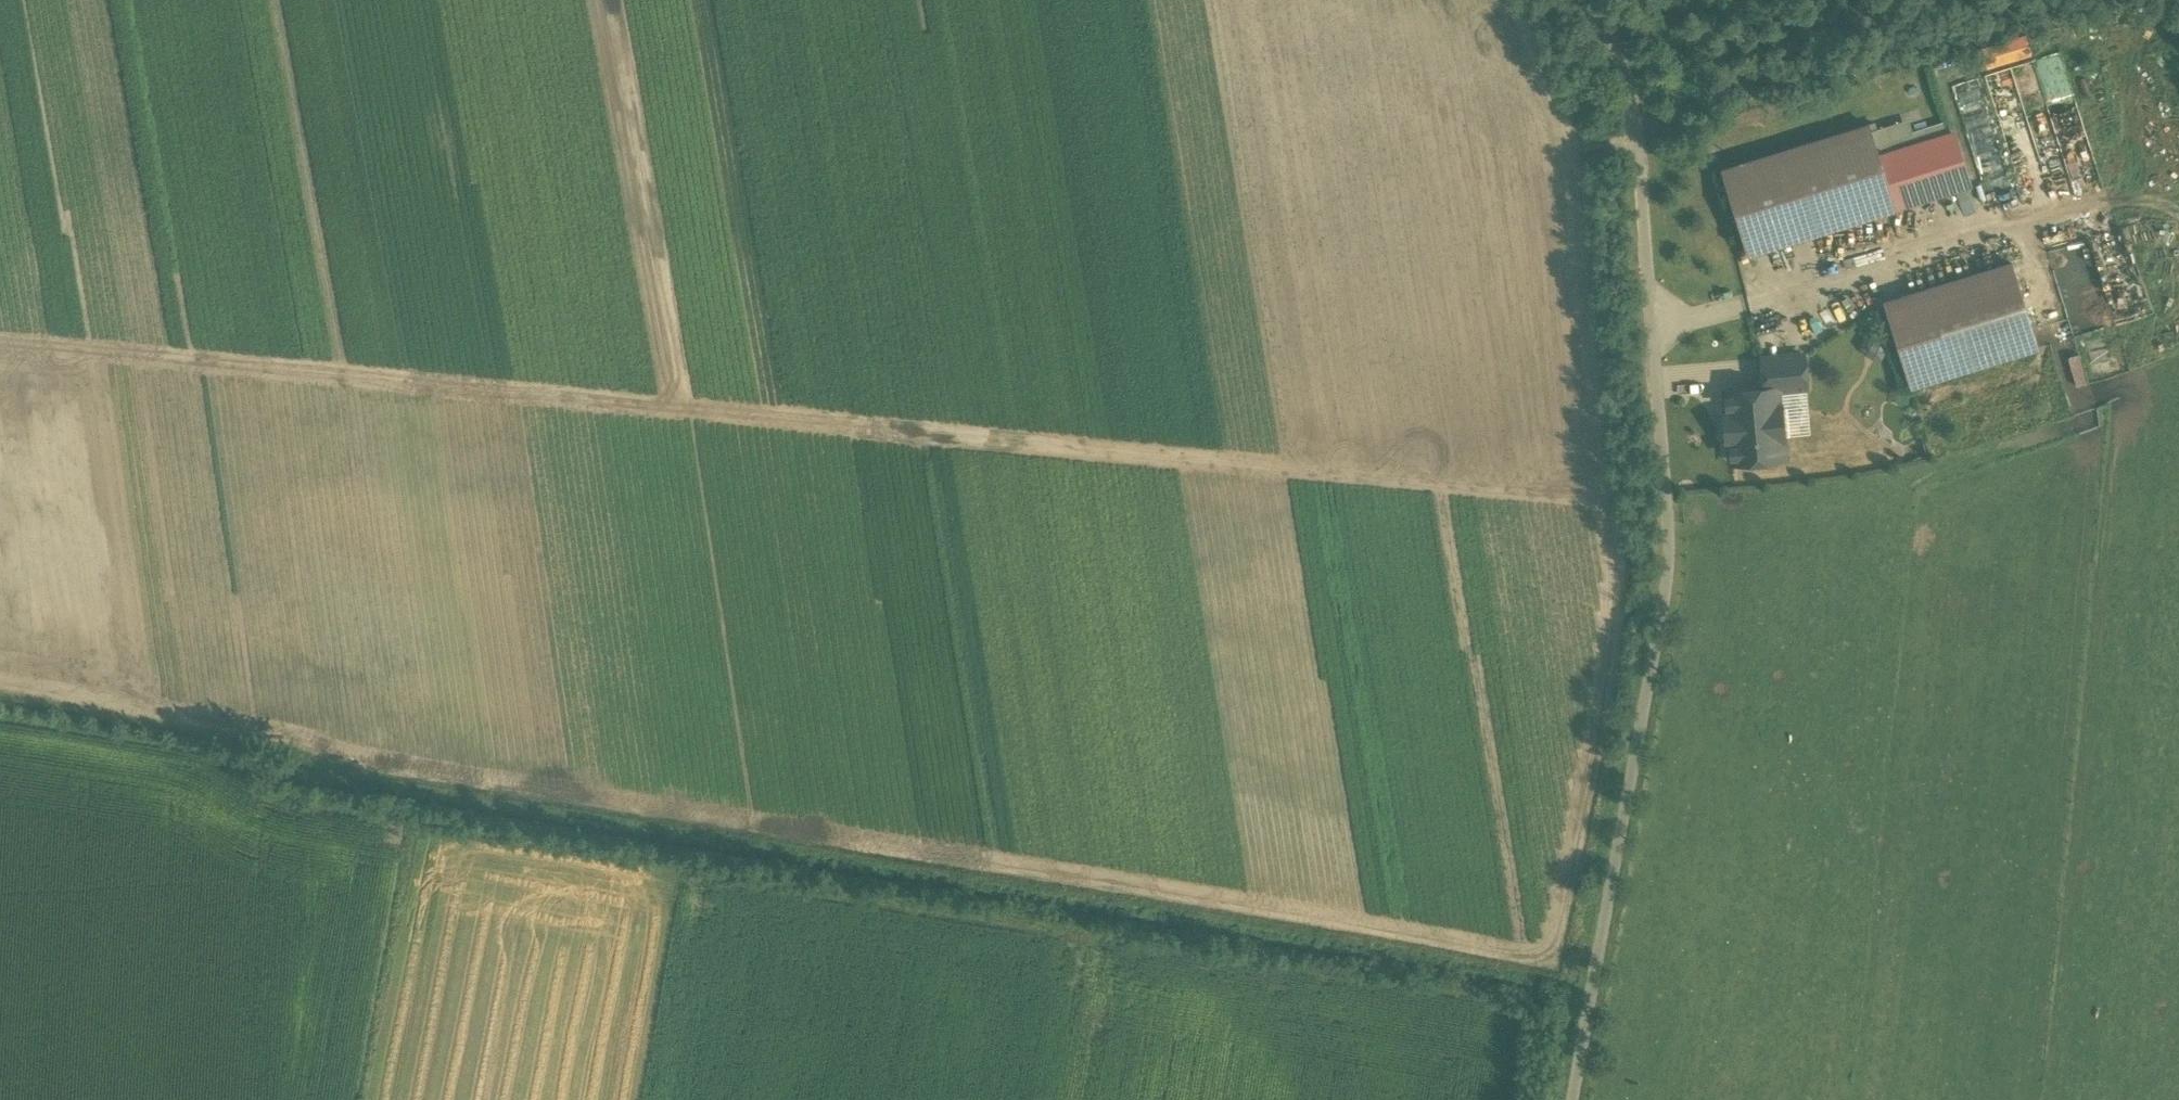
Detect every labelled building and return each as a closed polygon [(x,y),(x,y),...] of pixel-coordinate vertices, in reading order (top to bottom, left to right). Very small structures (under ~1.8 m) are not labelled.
[(2081,101),(2060,105),(2063,116),(2055,117),(2058,132),(2068,130),(2074,158),(2073,159),(2077,175),(2081,175),(2083,185),(2097,183),(2081,101)] [(1876,125),(1729,172),(1754,259),(1974,188),(1961,132),(1888,156),(1876,125)] [(2172,171),(2178,169),(2178,159),(2169,161),(2172,171)] [(2019,267),(1890,306),(1917,394),(2046,353),(2019,267)] [(1778,389),(1779,390),(1806,388),(1803,354),(1762,358),(1765,390),(1778,389)] [(1784,458),(1779,390),(1778,389),(1765,390),(1726,393),(1732,462),(1784,458)]
